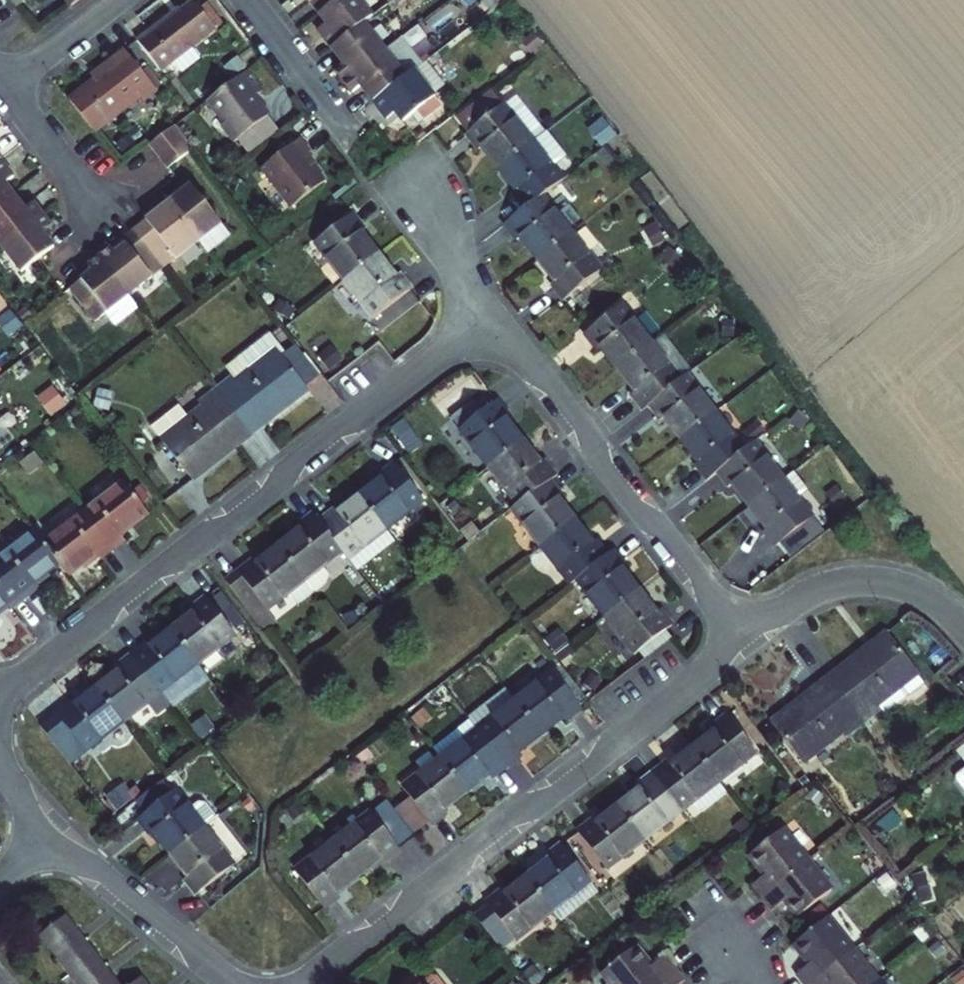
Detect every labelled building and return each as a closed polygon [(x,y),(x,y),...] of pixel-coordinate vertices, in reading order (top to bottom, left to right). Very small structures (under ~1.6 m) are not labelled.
[(18,20),(25,14),(14,0),(10,0),(5,4),(18,20)] [(73,15),(92,0),(61,0),(73,15)] [(319,12),(333,0),(310,0),(319,12)] [(319,12),(326,21),(319,28),(332,46),(365,19),(373,12),(363,0),(333,0),(319,12)] [(194,3),(139,44),(164,74),(217,31),(194,3)] [(365,19),(332,46),(344,61),(336,67),(344,77),(385,44),(365,19)] [(385,44),(344,77),(352,88),(361,82),(374,98),(407,72),(385,44)] [(101,80),(71,105),(97,137),(142,101),(146,105),(159,95),(144,77),(126,55),(99,78),(101,80)] [(427,55),(407,72),(374,98),(388,115),(396,107),(404,117),(436,91),(435,89),(447,79),(427,55)] [(240,140),(269,115),(271,113),(257,95),(265,89),(248,69),(210,101),(228,123),(226,125),(238,141),(240,140)] [(150,72),(144,77),(159,95),(165,90),(150,72)] [(436,91),(419,105),(426,114),(443,100),(436,91)] [(484,144),(500,166),(533,139),(545,130),(525,105),(514,114),(507,105),(498,94),(474,113),(482,124),(470,133),(481,147),(484,144)] [(525,105),(518,96),(507,105),(514,114),(525,105)] [(240,140),(250,152),(280,129),(269,115),(240,140)] [(149,150),(168,174),(195,152),(176,128),(149,150)] [(545,130),(533,139),(553,163),(567,152),(547,128),(545,130)] [(299,136),(262,166),(292,205),(324,179),(305,154),(310,150),(299,136)] [(553,163),(533,139),(500,166),(518,190),(514,193),(525,207),(546,191),(564,177),(553,163)] [(11,200),(3,189),(11,182),(0,169),(0,208),(11,200)] [(198,245),(207,257),(229,239),(189,189),(167,206),(167,207),(198,245)] [(542,256),(575,229),(587,219),(574,202),(561,211),(546,191),(525,207),(508,221),(521,237),(525,234),(542,256)] [(0,253),(33,226),(41,220),(41,219),(31,207),(23,214),(11,200),(0,208),(0,252),(0,253)] [(198,245),(167,207),(167,206),(133,234),(163,271),(173,263),(174,265),(198,245)] [(358,232),(361,229),(350,215),(312,244),(341,281),(376,254),(358,232)] [(0,253),(21,279),(39,264),(53,252),(41,236),(49,230),(41,219),(41,220),(33,226),(0,253)] [(605,267),(575,229),(542,256),(560,279),(556,282),(568,297),(605,267)] [(110,252),(100,261),(129,298),(163,271),(133,234),(121,244),(125,249),(114,257),(110,252)] [(121,244),(110,252),(114,257),(125,249),(121,244)] [(376,254),(341,281),(369,318),(407,289),(397,275),(394,276),(376,254)] [(94,327),(104,318),(113,331),(139,311),(129,298),(100,261),(87,271),(90,275),(67,294),(94,327)] [(622,367),(657,341),(627,303),(589,332),(601,348),(605,344),(622,367)] [(236,357),(246,370),(232,381),(229,377),(212,391),(247,434),(305,389),(301,384),(277,354),(263,336),(236,357)] [(293,341),(277,354),(301,384),(317,372),(293,341)] [(657,402),(686,379),(657,341),(622,367),(640,391),(636,393),(648,409),(657,402)] [(223,369),(229,377),(232,381),(246,370),(236,357),(223,369)] [(693,373),(686,379),(657,402),(669,418),(673,415),(689,436),(721,410),(693,373)] [(196,404),(199,408),(184,419),(176,408),(149,429),(189,481),(247,434),(212,391),(196,404)] [(498,403),(461,431),(487,467),(523,441),(506,420),(509,416),(498,403)] [(721,410),(689,436),(707,460),(704,463),(713,476),(724,468),(750,448),(721,410)] [(762,439),(750,448),(724,468),(736,484),(740,481),(758,503),(791,477),(762,439)] [(523,441),(487,467),(516,506),(550,481),(555,477),(544,463),(541,465),(523,441)] [(384,475),(360,494),(386,529),(426,498),(398,460),(382,472),(384,475)] [(791,477),(758,503),(775,526),(770,530),(781,544),(793,535),(820,514),(791,477)] [(562,499),(550,481),(516,506),(511,510),(540,549),(576,523),(559,501),(562,499)] [(127,484),(89,514),(117,551),(128,542),(124,537),(152,515),(127,484)] [(386,529),(360,494),(339,510),(336,506),(321,519),(344,549),(350,557),(386,529)] [(344,549),(321,519),(315,512),(300,523),(303,527),(280,545),(305,579),(315,591),(327,582),(330,574),(324,564),(344,549)] [(89,514),(48,546),(64,566),(73,578),(100,556),(105,561),(117,551),(89,514)] [(831,529),(820,514),(793,535),(804,549),(831,529)] [(540,549),(569,589),(575,585),(608,559),(596,544),(593,546),(576,523),(540,549)] [(38,534),(0,565),(0,568),(28,603),(39,594),(36,589),(64,566),(48,546),(38,534)] [(228,578),(253,611),(265,602),(269,607),(305,579),(280,545),(258,561),(255,558),(228,578)] [(623,569),(613,555),(608,559),(575,585),(602,621),(637,595),(619,572),(623,569)] [(13,606),(17,612),(28,603),(0,568),(0,616),(13,606)] [(175,625),(200,660),(238,631),(210,592),(194,604),(197,607),(175,625)] [(654,618),(637,595),(602,621),(629,658),(639,650),(665,630),(668,629),(657,615),(654,618)] [(265,602),(253,611),(254,613),(265,627),(277,618),(269,607),(265,602)] [(200,660),(175,625),(152,642),(149,638),(134,650),(163,688),(200,660)] [(665,630),(639,650),(648,662),(674,642),(665,630)] [(896,638),(838,684),(873,729),(890,716),(887,711),(929,679),(896,638)] [(99,683),(125,717),(151,698),(158,708),(170,698),(163,688),(134,650),(119,662),(121,666),(99,683)] [(163,688),(170,698),(176,704),(213,677),(200,660),(163,688)] [(560,665),(553,670),(580,708),(587,703),(560,665)] [(553,670),(515,700),(540,733),(563,716),(566,720),(580,708),(553,670)] [(78,699),(75,695),(39,723),(68,761),(125,717),(99,683),(78,699)] [(813,769),(852,739),(856,743),(873,729),(838,684),(782,729),(813,769)] [(507,688),(469,717),(478,728),(515,700),(507,688)] [(515,700),(478,728),(507,766),(523,753),(520,749),(540,733),(515,700)] [(469,717),(431,746),(441,757),(478,728),(469,717)] [(721,735),(700,752),(725,786),(763,757),(734,720),(718,732),(721,735)] [(478,728),(441,757),(465,790),(489,772),(492,777),(507,766),(478,728)] [(700,752),(677,770),(674,766),(659,779),(689,815),(701,805),(709,815),(733,796),(725,786),(700,752)] [(441,757),(403,787),(410,796),(430,822),(431,824),(447,812),(443,807),(465,790),(441,757)] [(689,815),(659,779),(644,790),(647,794),(624,813),(650,845),(689,815)] [(162,784),(138,802),(144,810),(168,791),(162,784)] [(106,797),(113,810),(131,800),(123,787),(106,797)] [(144,810),(136,816),(147,831),(151,829),(167,850),(201,825),(212,816),(202,803),(197,802),(188,808),(173,788),(168,791),(144,810)] [(430,822),(410,796),(394,808),(414,834),(430,822)] [(392,808),(377,820),(396,846),(412,834),(392,808)] [(370,811),(333,840),(357,872),(379,856),(382,861),(398,849),(396,846),(377,820),(370,811)] [(602,829),(599,825),(584,837),(613,874),(650,845),(624,813),(602,829)] [(230,863),(201,825),(167,850),(185,873),(181,875),(193,890),(230,863)] [(766,902),(812,865),(787,833),(754,859),(769,880),(756,890),(766,902)] [(323,907),(338,895),(334,890),(357,872),(333,840),(296,870),(323,907)] [(566,851),(551,863),(554,867),(533,883),(559,917),(595,888),(566,851)] [(803,921),(806,918),(836,895),(812,865),(766,902),(776,915),(789,904),(803,921)] [(521,947),(559,917),(533,883),(511,900),(508,897),(492,910),(521,947)] [(595,888),(559,917),(568,927),(604,899),(595,888)] [(64,918),(40,936),(77,983),(115,983),(64,918)] [(806,983),(822,983),(859,954),(834,921),(800,948),(816,968),(802,979),(806,983)] [(667,959),(653,971),(638,951),(604,977),(609,983),(666,983),(679,974),(667,959)] [(859,954),(822,983),(882,983),(859,954)] [(666,983),(686,983),(679,974),(666,983)]
